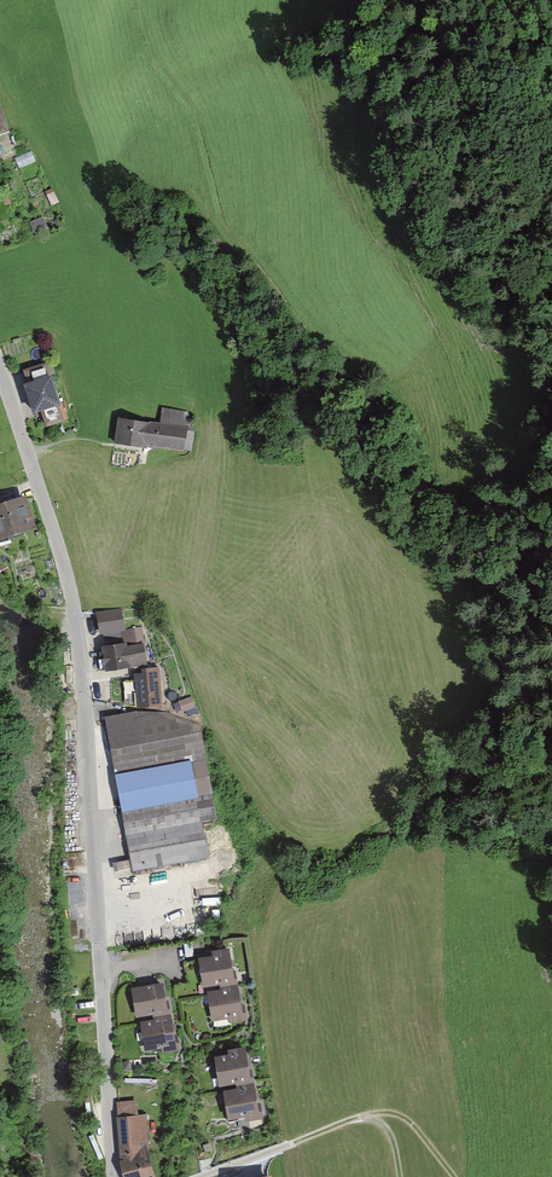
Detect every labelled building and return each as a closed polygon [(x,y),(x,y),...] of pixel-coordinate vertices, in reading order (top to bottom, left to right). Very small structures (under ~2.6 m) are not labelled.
[(162,243),(156,246),(160,255),(166,252),(162,243)] [(43,364),(23,371),(27,385),(24,386),(32,411),(39,409),(41,415),(45,425),(61,420),(60,419),(64,418),(61,408),(60,408),(58,402),(56,403),(48,378),(47,378),(43,364)] [(139,443),(154,445),(158,424),(119,418),(115,443),(139,446),(139,443)] [(158,424),(154,445),(181,449),(188,450),(191,430),(185,429),(186,423),(164,420),(163,425),(158,424)] [(8,538),(7,534),(30,526),(21,499),(0,506),(0,541),(8,538)] [(123,609),(98,613),(101,628),(126,624),(123,609)] [(138,629),(122,631),(121,631),(122,637),(123,642),(100,646),(104,670),(144,664),(140,644),(138,629)] [(136,707),(159,704),(156,667),(141,668),(141,672),(133,672),(133,679),(123,679),(125,705),(136,707)] [(192,722),(164,712),(148,714),(104,723),(104,724),(110,755),(114,775),(188,760),(195,796),(210,793),(203,757),(199,734),(192,722)] [(120,809),(120,810),(195,796),(188,760),(114,775),(120,809)] [(205,856),(201,831),(199,820),(214,817),(210,793),(195,796),(120,810),(124,828),(125,827),(127,833),(125,834),(131,869),(205,856)] [(212,957),(201,959),(205,984),(219,982),(220,986),(234,984),(232,972),(229,973),(225,950),(211,952),(212,957)] [(152,1011),(153,1016),(167,1013),(165,1002),(162,1003),(159,984),(145,986),(136,988),(134,988),(138,1014),(152,1011)] [(238,1007),(234,984),(220,986),(220,990),(209,992),(210,998),(213,1018),(227,1015),(228,1020),(243,1018),(241,1006),(238,1007)] [(167,1013),(153,1016),(153,1020),(142,1022),(146,1047),(160,1045),(161,1050),(176,1047),(174,1036),(171,1036),(167,1013)] [(235,1080),(236,1084),(250,1082),(248,1071),(245,1071),(241,1048),(227,1051),(228,1055),(217,1057),(221,1082),(235,1080)] [(250,1082),(236,1084),(236,1089),(225,1091),(230,1116),(244,1114),(244,1118),(259,1116),(257,1104),(254,1105),(250,1082)] [(116,1105),(120,1160),(145,1154),(143,1124),(147,1124),(147,1118),(142,1118),(142,1114),(134,1115),(133,1103),(116,1105)] [(120,1160),(124,1176),(143,1176),(151,1175),(145,1154),(120,1160)]
